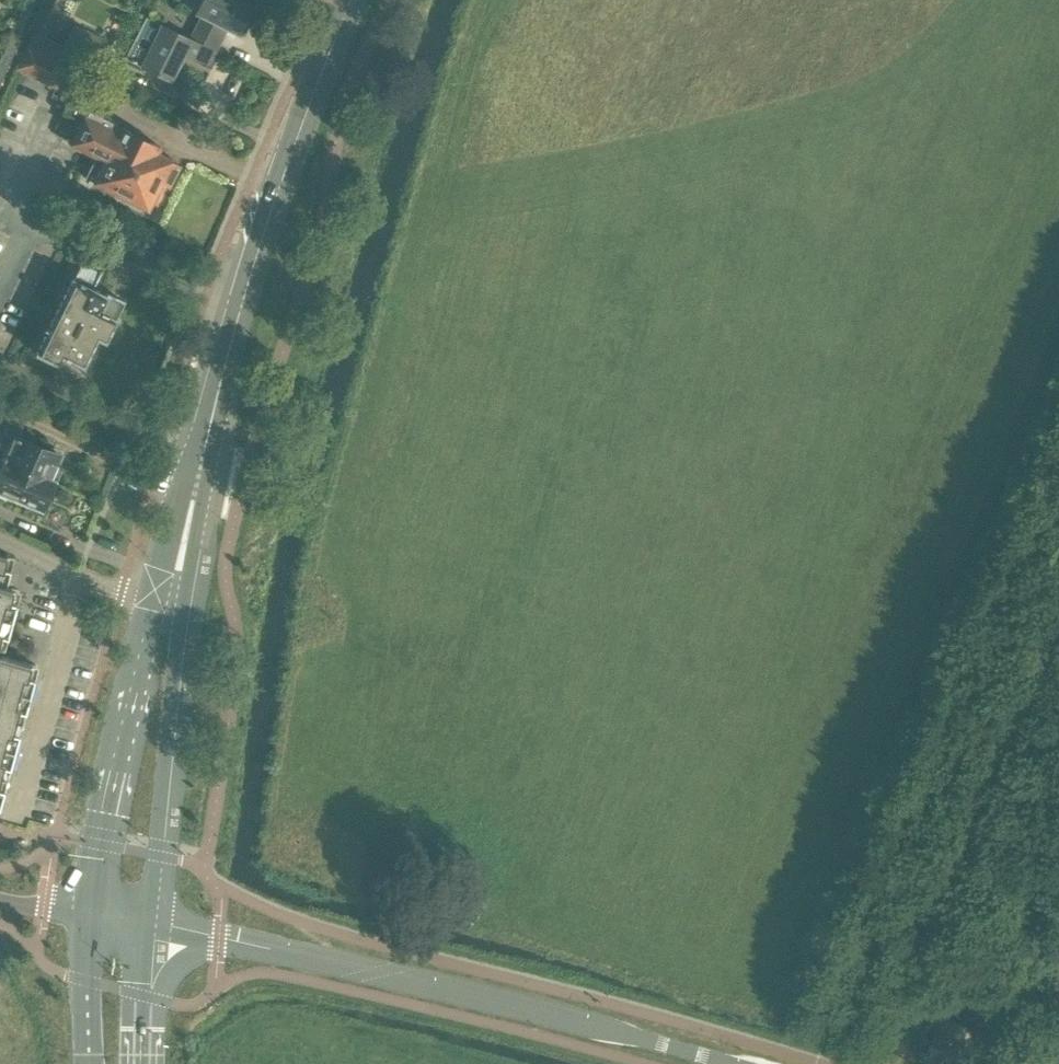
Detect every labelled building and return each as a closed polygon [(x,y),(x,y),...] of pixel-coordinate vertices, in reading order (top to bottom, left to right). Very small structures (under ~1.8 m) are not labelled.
[(44,2),(59,9),(63,0),(45,0),(44,2)] [(200,16),(191,35),(217,48),(226,29),(239,35),(241,31),(245,33),(251,21),(246,19),(253,5),(243,0),(201,0),(194,13),(200,16)] [(34,7),(25,4),(15,29),(23,33),(34,7)] [(146,18),(126,59),(170,80),(184,52),(209,64),(217,48),(191,35),(189,39),(146,18)] [(61,48),(72,53),(89,61),(100,39),(72,25),(63,46),(61,48)] [(23,33),(15,29),(4,53),(13,57),(23,33)] [(35,32),(28,44),(17,68),(55,87),(72,53),(61,48),(63,46),(35,32)] [(4,53),(0,64),(0,81),(3,82),(13,57),(4,53)] [(91,181),(120,195),(118,199),(141,211),(143,207),(147,209),(148,206),(153,204),(158,193),(156,188),(159,183),(166,187),(167,185),(171,183),(177,171),(176,166),(177,164),(155,153),(158,146),(105,120),(107,117),(74,101),(72,104),(67,102),(62,113),(78,121),(80,127),(73,142),(96,153),(94,156),(101,159),(91,181)] [(35,353),(57,363),(61,356),(82,366),(95,337),(103,341),(104,339),(108,341),(114,338),(119,328),(117,322),(113,320),(114,317),(113,317),(121,299),(106,292),(104,295),(91,288),(98,272),(81,263),(73,279),(71,278),(35,353)] [(7,445),(1,460),(4,461),(4,463),(56,485),(64,467),(59,464),(62,456),(18,437),(19,435),(22,428),(9,423),(5,432),(14,436),(10,446),(7,445)] [(44,513),(56,485),(4,463),(4,461),(1,460),(0,459),(0,495),(44,513)] [(3,648),(19,590),(7,587),(15,559),(0,555),(0,647),(3,648)] [(36,666),(0,656),(0,798),(36,666)]
